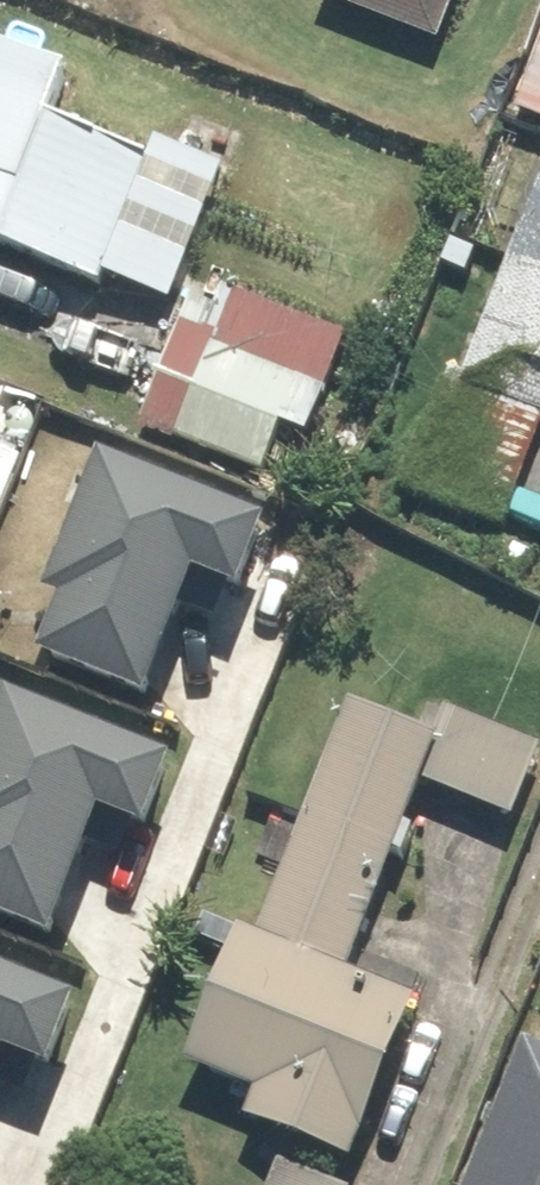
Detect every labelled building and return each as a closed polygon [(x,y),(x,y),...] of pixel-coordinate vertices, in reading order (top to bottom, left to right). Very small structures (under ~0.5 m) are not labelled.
[(440,44),(456,0),(325,0),(440,44)] [(506,122),(539,137),(539,42),(506,122)] [(139,161),(36,122),(57,68),(4,47),(0,57),(0,246),(168,311),(236,135),(185,115),(174,144),(149,134),(139,161)] [(461,376),(449,371),(401,486),(494,525),(539,415),(539,186),(461,376)] [(211,334),(185,325),(146,433),(258,473),(274,429),(306,440),(342,335),(225,294),(211,334)] [(21,397),(0,389),(0,445),(21,397)] [(265,528),(101,465),(50,598),(60,602),(33,671),(145,714),(197,581),(239,597),(265,528)] [(355,702),(263,944),(237,934),(186,1068),(254,1094),(245,1118),(362,1163),(419,1013),(346,985),(419,793),(514,829),(539,759),(539,749),(442,712),(434,733),(355,702)] [(11,706),(0,733),(0,926),(50,946),(100,820),(148,838),(175,771),(11,706)] [(0,950),(0,1065),(13,1033),(60,1052),(87,984),(0,950)] [(531,1044),(477,1184),(539,1184),(539,1047),(531,1044)] [(292,1162),(280,1184),(336,1184),(292,1162)]
